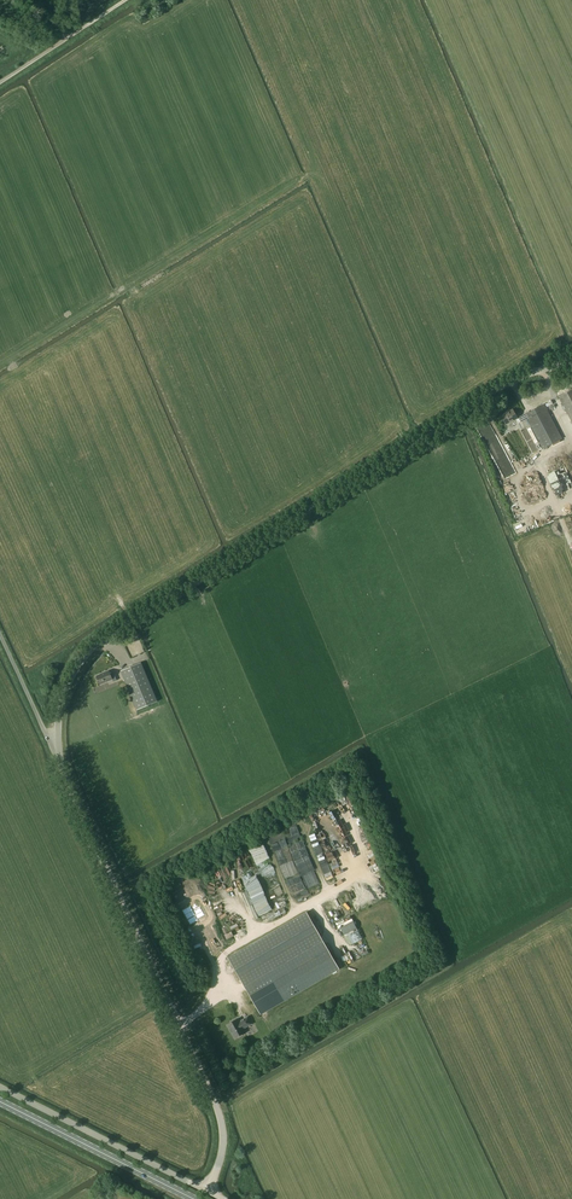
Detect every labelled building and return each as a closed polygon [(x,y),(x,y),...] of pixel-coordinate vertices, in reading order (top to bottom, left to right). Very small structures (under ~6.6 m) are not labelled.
[(559,397),(571,422),(571,390),(559,397)] [(524,415),(527,419),(543,449),(563,439),(545,404),(524,415)] [(522,421),(527,419),(524,415),(518,418),(513,410),(502,416),(506,425),(516,419),(518,424),(522,421)] [(141,662),(121,671),(138,710),(158,702),(141,662)] [(100,684),(113,679),(114,682),(117,680),(114,674),(111,675),(109,671),(97,676),(100,684)] [(346,792),(334,797),(338,807),(350,802),(346,792)] [(341,823),(336,807),(331,809),(336,825),(341,823)] [(347,822),(351,836),(364,832),(359,818),(347,822)] [(290,828),(292,835),(299,833),(297,826),(290,828)] [(314,867),(303,840),(289,845),(290,849),(283,851),(282,848),(288,846),(286,839),(272,844),(281,870),(284,869),(283,864),(289,861),(296,858),(301,872),(314,867)] [(321,841),(314,843),(320,866),(327,864),(321,841)] [(326,878),(333,876),(329,864),(322,866),(326,878)] [(214,890),(216,884),(209,881),(207,886),(214,890)] [(356,912),(370,906),(367,899),(353,905),(356,912)] [(307,912),(228,957),(261,1014),(339,969),(307,912)] [(342,929),(344,933),(357,927),(352,915),(342,919),(344,923),(337,925),(339,930),(342,929)] [(242,1035),(243,1034),(245,1032),(243,1029),(251,1024),(247,1017),(240,1022),(238,1019),(227,1025),(235,1038),(237,1037),(239,1037),(242,1035)]
